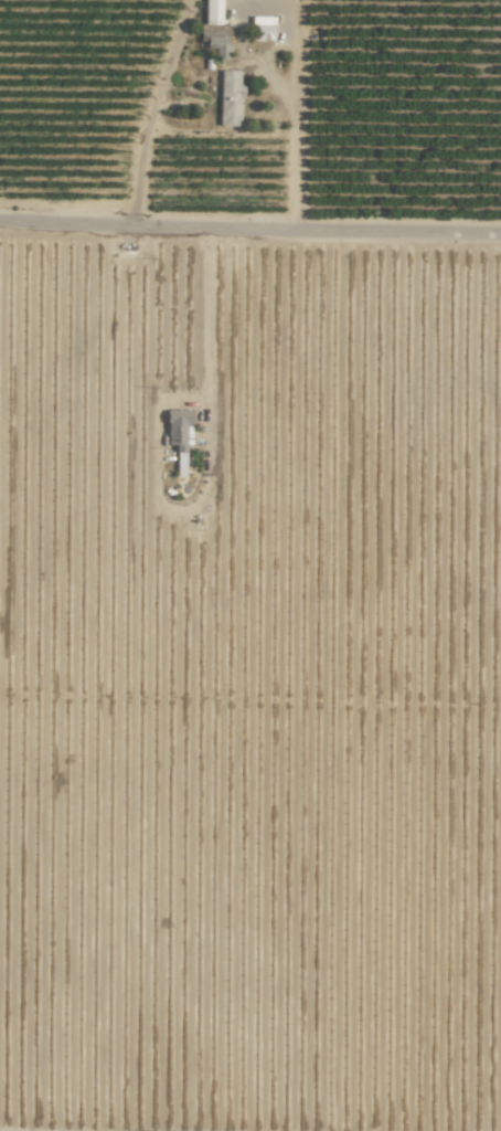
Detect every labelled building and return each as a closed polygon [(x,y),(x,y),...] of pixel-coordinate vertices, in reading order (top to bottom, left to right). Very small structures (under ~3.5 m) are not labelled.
[(204,21),(220,21),(220,0),(204,0),(204,21)] [(240,70),(219,70),(218,125),(239,126),(240,70)] [(164,410),(164,422),(166,422),(166,445),(172,445),(172,453),(174,453),(183,453),(183,447),(185,447),(185,444),(189,444),(189,410),(164,410)] [(174,453),(174,476),(182,476),(183,453),(174,453)]
